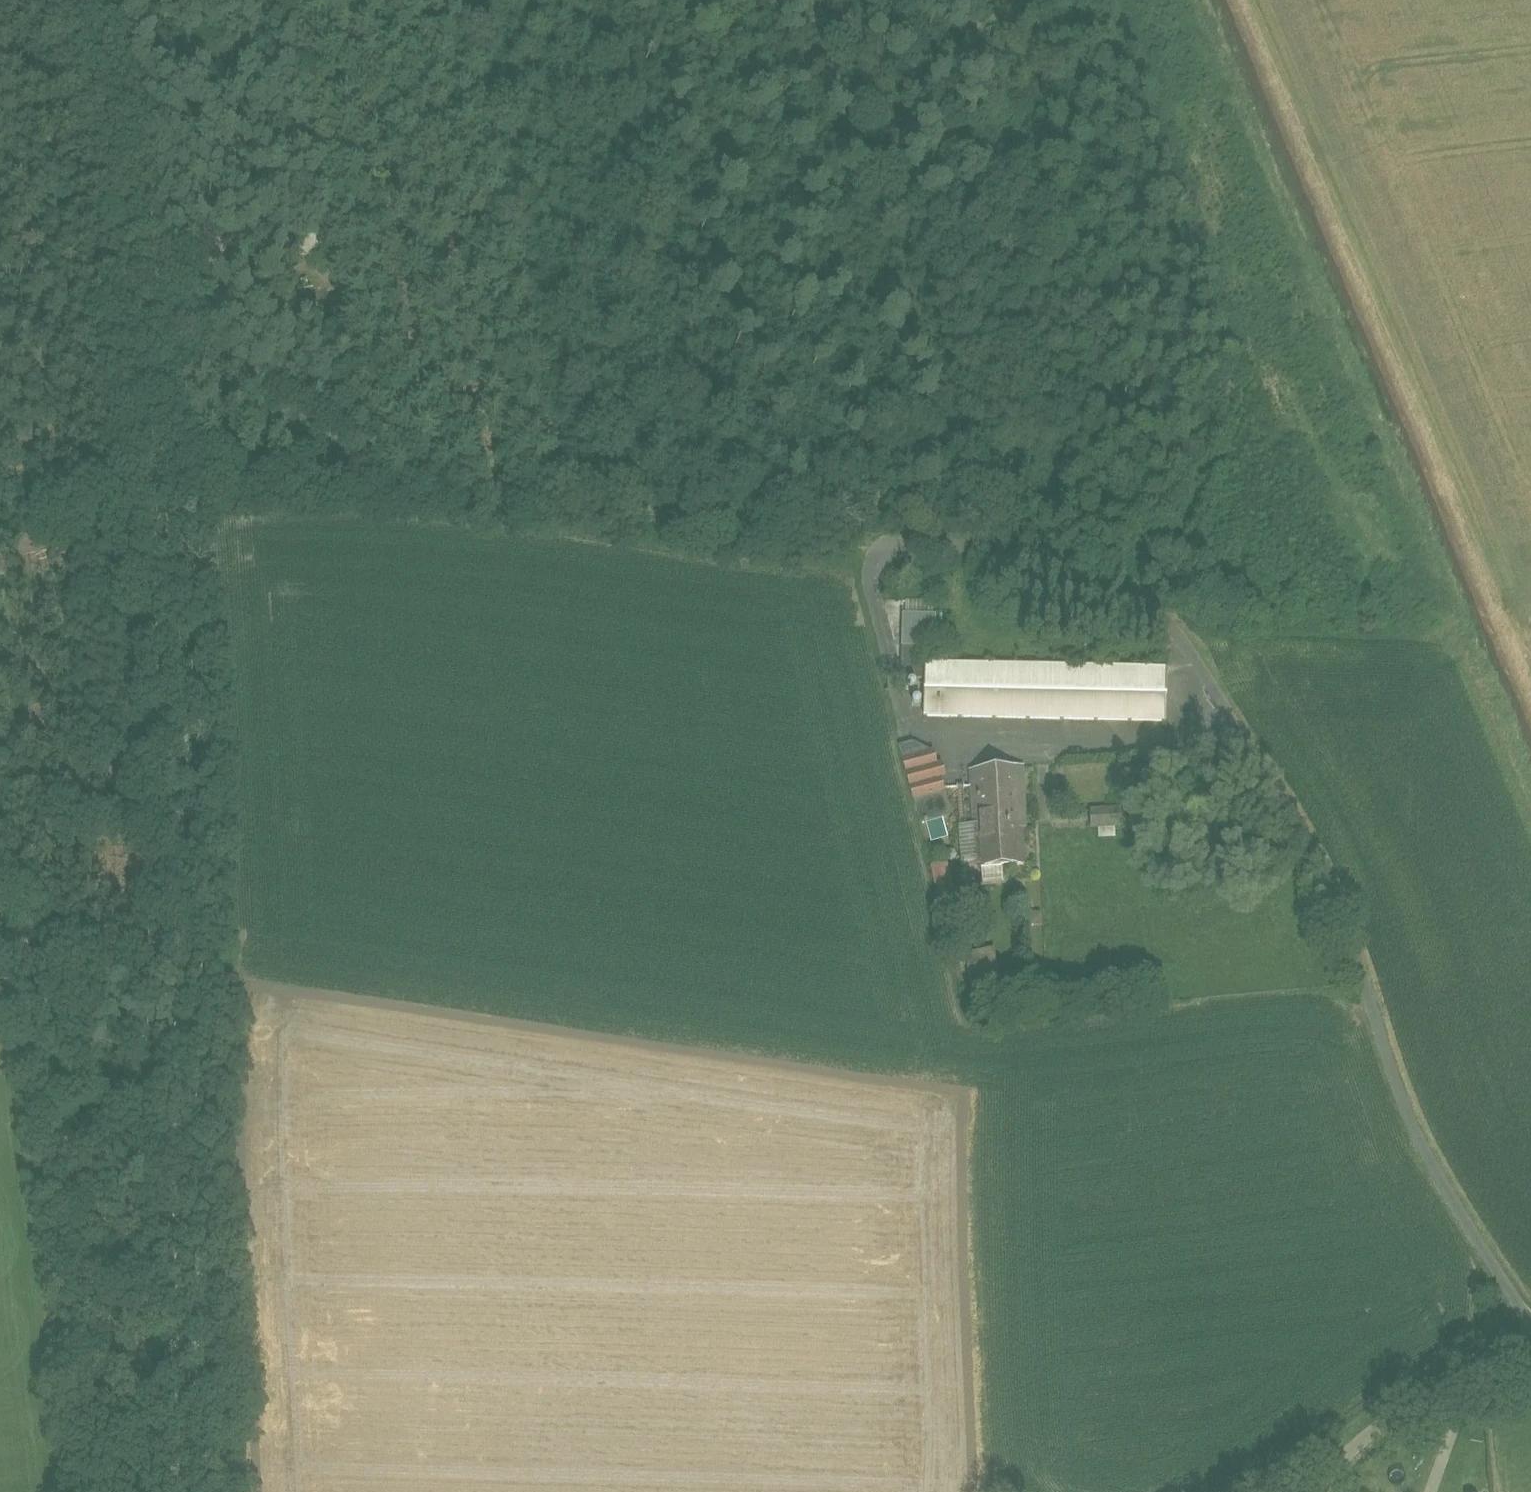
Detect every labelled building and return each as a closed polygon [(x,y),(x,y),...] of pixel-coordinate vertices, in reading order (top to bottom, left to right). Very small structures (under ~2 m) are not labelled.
[(932,591),(899,590),(897,662),(918,662),(917,703),(1163,707),(1164,646),(931,641),(932,591)] [(909,722),(895,726),(916,805),(922,803),(928,824),(946,819),(940,799),(946,797),(939,772),(942,771),(939,760),(943,759),(938,742),(934,744),(931,732),(929,733),(909,722)] [(1023,848),(1017,746),(965,749),(971,851),(978,851),(979,864),(999,863),(998,850),(1023,848)] [(1112,789),(1086,790),(1087,810),(1094,809),(1094,821),(1113,821),(1112,789)] [(951,878),(943,843),(926,847),(934,882),(951,878)]
